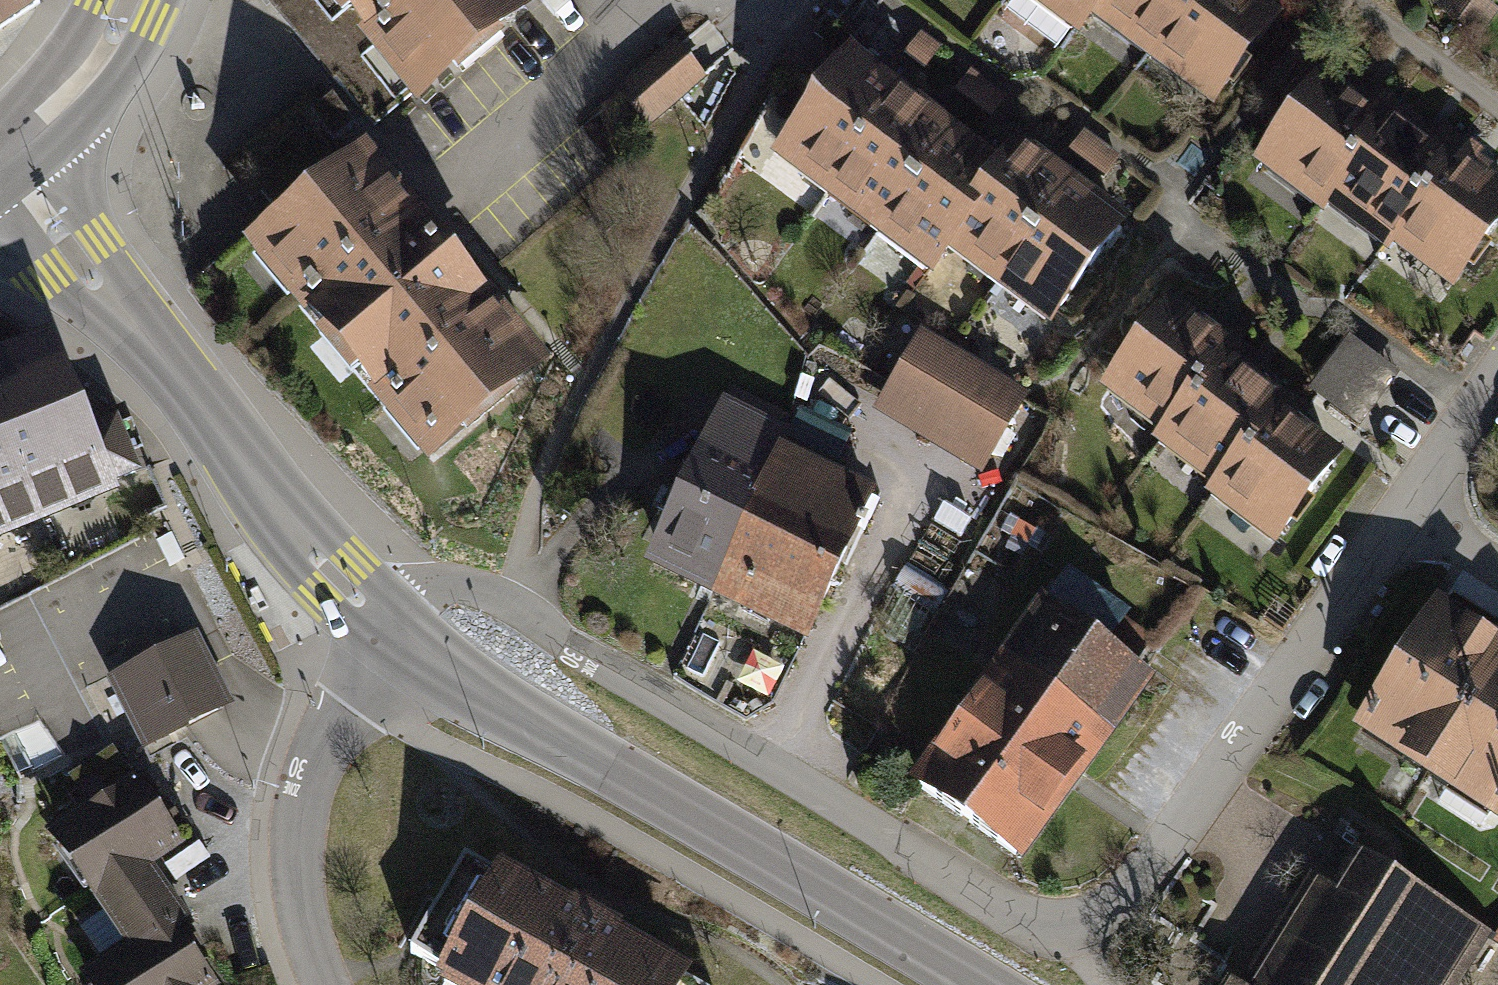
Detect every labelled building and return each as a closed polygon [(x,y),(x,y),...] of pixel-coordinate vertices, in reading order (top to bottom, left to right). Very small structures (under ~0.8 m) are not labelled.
[(43,3),(41,0),(0,0),(0,32),(43,3)] [(414,95),(528,0),(334,0),(414,95)] [(1068,34),(1083,15),(1200,109),(1273,20),(1249,0),(1025,0),(1068,34)] [(847,43),(764,155),(924,273),(940,252),(1047,332),(1139,209),(1021,122),(997,154),(847,43)] [(707,81),(676,45),(616,95),(647,132),(707,81)] [(1315,74),(1252,162),(1313,206),(1304,219),(1361,260),(1377,238),(1450,290),(1497,224),(1497,182),(1475,166),(1464,158),(1473,146),(1437,120),(1417,148),(1358,105),(1315,74)] [(1000,118),(1010,92),(971,77),(961,104),(1000,118)] [(543,361),(367,150),(255,242),(431,454),(543,361)] [(1208,326),(1168,297),(1095,398),(1149,437),(1135,455),(1206,506),(1193,524),(1257,569),(1332,465),(1273,423),(1285,405),(1250,380),(1219,358),(1231,342),(1208,326)] [(1371,425),(1406,373),(1351,336),(1316,388),(1371,425)] [(1024,404),(919,340),(875,411),(980,475),(1024,404)] [(135,472),(114,422),(84,434),(46,344),(0,363),(0,530),(135,472)] [(793,431),(723,395),(639,564),(704,596),(796,642),(870,494),(783,450),(793,431)] [(1434,603),(1350,740),(1493,828),(1497,819),(1497,643),(1434,603)] [(1142,677),(1043,605),(909,787),(1009,859),(1071,774),(1142,677)] [(196,635),(107,678),(140,747),(229,704),(196,635)] [(137,781),(64,834),(100,883),(89,890),(108,916),(87,932),(109,962),(93,974),(102,984),(213,984),(174,931),(189,921),(153,871),(185,847),(137,781)] [(1361,863),(1341,895),(1314,879),(1248,984),(1452,984),(1482,937),(1361,863)] [(680,984),(484,873),(419,984),(680,984)]
